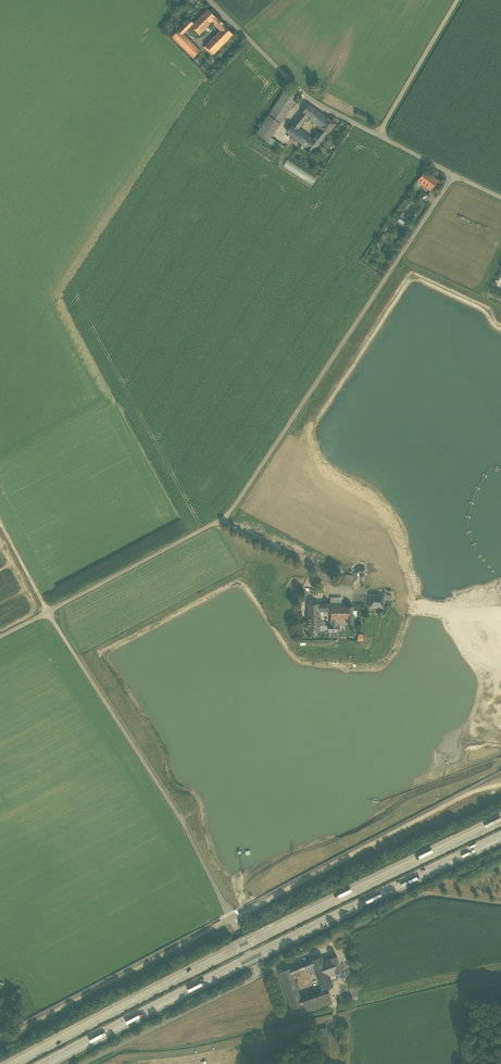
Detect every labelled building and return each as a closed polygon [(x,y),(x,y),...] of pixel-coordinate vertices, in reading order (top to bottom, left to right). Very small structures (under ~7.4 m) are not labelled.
[(215,54),(235,34),(209,8),(194,23),(190,19),(172,36),(194,58),(202,50),(185,33),(192,26),(201,35),(214,22),(221,30),(206,45),(215,54)] [(270,141),(298,97),(286,89),(256,132),(270,141)] [(320,128),(327,119),(309,104),(287,132),(306,147),(313,140),(299,129),(307,118),(320,128)] [(366,121),(369,115),(358,110),(356,115),(366,121)] [(306,147),(312,152),(335,124),(327,119),(320,128),(322,130),(313,140),(306,147)] [(422,185),(431,191),(438,182),(425,172),(418,181),(422,185)] [(383,596),(370,595),(370,600),(371,600),(370,607),(383,608),(383,596)] [(319,612),(319,604),(315,604),(312,604),(308,604),(308,616),(320,616),(319,612)] [(338,623),(339,622),(346,622),(346,607),(342,607),(342,604),(330,604),(330,612),(331,612),(331,625),(328,625),(329,632),(338,632),(338,631),(338,623)] [(320,616),(308,616),(308,632),(320,632),(320,625),(320,616)] [(318,979),(320,985),(322,990),(328,988),(333,986),(329,976),(324,961),(322,956),(311,960),(313,966),(318,979)] [(336,974),(342,972),(337,956),(331,958),(331,959),(324,961),(329,976),(336,974)] [(302,964),(304,970),(313,966),(311,960),(302,964)] [(300,971),(298,965),(279,973),(292,1009),(303,1005),(300,998),(292,974),(300,971)] [(322,990),(300,998),(303,1005),(330,996),(331,996),(328,988),(322,990)] [(303,1005),(292,1009),(294,1017),(332,1003),(330,996),(303,1005)]
